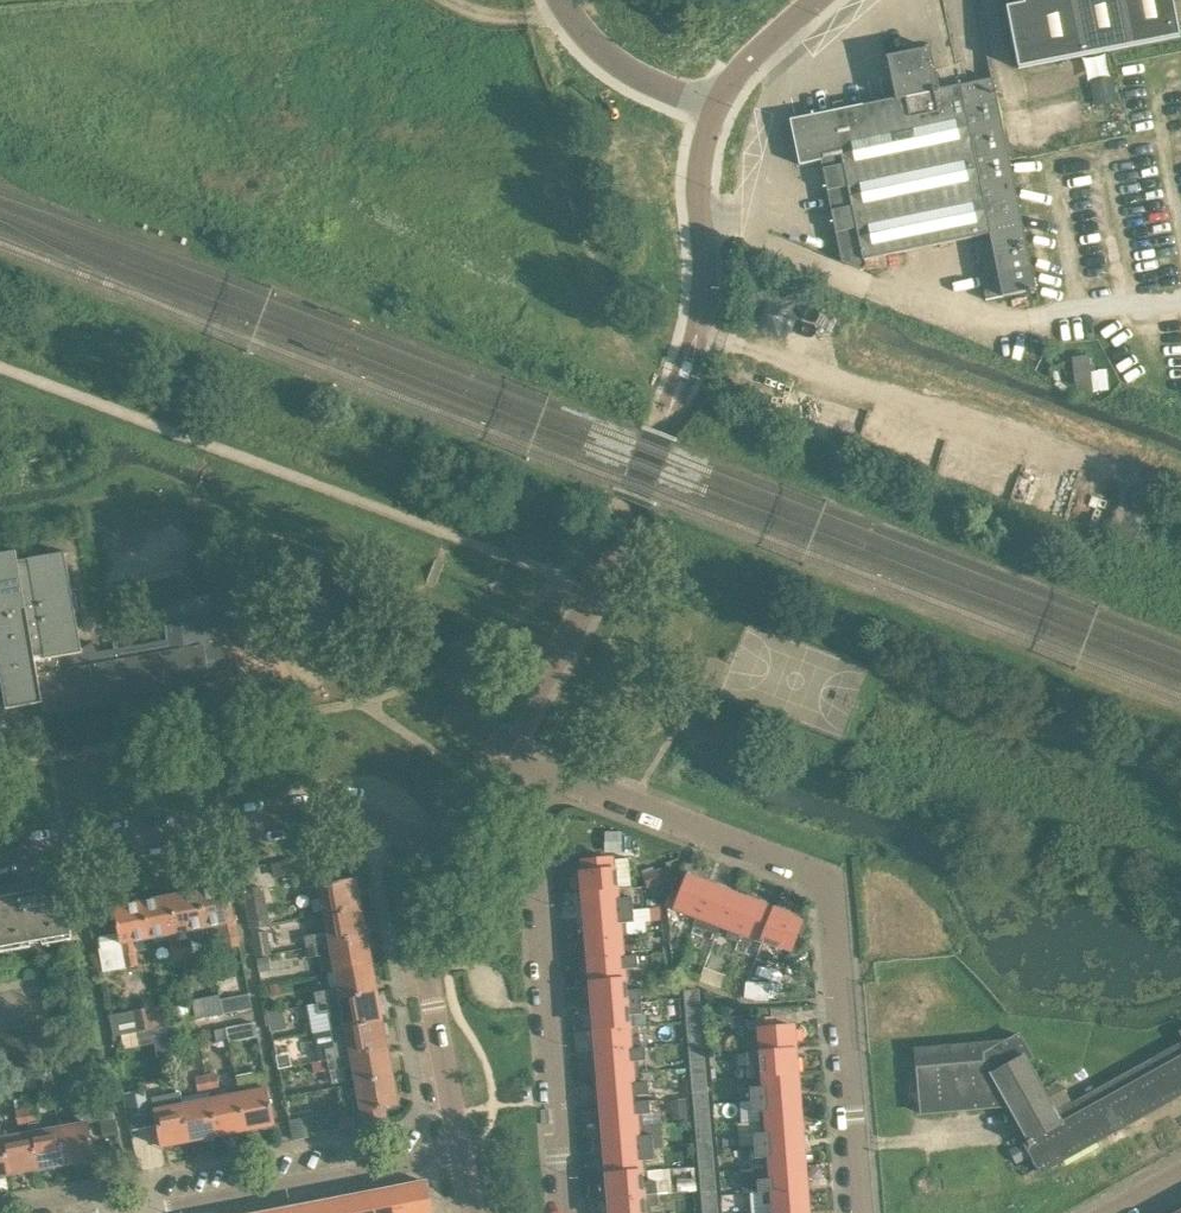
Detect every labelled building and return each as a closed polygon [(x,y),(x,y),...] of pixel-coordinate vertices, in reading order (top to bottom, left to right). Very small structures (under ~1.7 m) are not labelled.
[(1018,67),(1018,69),(1020,68),(1180,36),(1180,31),(1174,0),(1023,0),(1024,3),(1007,7),(1018,67)] [(993,78),(967,84),(961,85),(960,84),(939,88),(931,47),(887,56),(895,98),(792,119),(801,164),(821,160),(841,261),(862,270),(865,266),(864,260),(973,238),(985,299),(1036,289),(1009,159),(1000,113),(993,78)] [(1096,103),(1114,99),(1110,81),(1092,84),(1096,103)] [(1094,391),(1091,369),(1089,354),(1072,357),(1077,392),(1094,391)] [(1112,367),(1091,369),(1094,391),(1110,389),(1110,385),(1114,384),(1112,367)] [(4,696),(6,709),(41,703),(42,709),(210,680),(209,672),(227,668),(218,616),(166,625),(169,641),(85,655),(67,552),(17,561),(16,552),(0,554),(0,697),(4,696)] [(278,599),(280,609),(281,612),(305,607),(302,595),(278,599)] [(165,616),(163,608),(163,604),(150,607),(150,610),(152,618),(165,616)] [(607,827),(606,850),(622,850),(622,832),(607,827)] [(580,866),(582,890),(617,887),(616,869),(614,869),(613,858),(582,861),(582,866),(580,866)] [(671,878),(666,866),(654,870),(658,883),(671,878)] [(319,883),(325,913),(361,906),(355,878),(342,881),(339,867),(303,874),(305,886),(319,883)] [(654,870),(641,875),(646,887),(658,883),(654,870)] [(666,905),(697,917),(710,884),(688,875),(680,895),(672,891),(666,905)] [(710,884),(697,917),(694,925),(716,933),(719,925),(731,892),(710,884)] [(228,885),(200,891),(207,927),(209,937),(209,939),(223,936),(225,948),(239,945),(235,922),(228,885)] [(582,890),(584,914),(633,910),(632,897),(624,898),(623,886),(617,887),(582,890)] [(0,898),(0,940),(1,948),(72,936),(67,907),(69,907),(68,900),(66,901),(63,887),(0,898)] [(251,927),(270,923),(263,887),(244,891),(251,927)] [(200,891),(173,896),(180,932),(181,942),(189,940),(189,941),(209,937),(207,927),(200,891)] [(727,937),(737,941),(738,941),(754,901),(731,892),(719,925),(730,930),(727,937)] [(173,896),(143,902),(150,938),(168,935),(170,944),(181,942),(180,932),(173,896)] [(775,909),(754,901),(738,941),(737,941),(734,953),(744,956),(748,945),(751,938),(762,942),(775,909)] [(95,913),(87,914),(91,935),(97,934),(118,930),(121,944),(121,947),(100,951),(104,972),(138,966),(133,941),(150,938),(143,902),(114,908),(114,909),(95,913)] [(366,935),(361,906),(325,913),(328,933),(304,937),(306,946),(321,944),(330,942),(366,935)] [(792,915),(775,909),(762,942),(779,949),(780,946),(791,950),(802,921),(791,917),(792,915)] [(586,938),(623,935),(627,934),(626,923),(634,922),(633,910),(584,914),(586,938)] [(121,947),(121,944),(118,930),(97,934),(100,951),(121,947)] [(271,953),(267,931),(252,934),(256,956),(271,953)] [(330,942),(335,969),(371,962),(366,935),(330,942)] [(624,945),(623,935),(586,938),(588,959),(629,956),(628,945),(624,945)] [(181,942),(184,956),(192,954),(189,941),(189,940),(181,942)] [(173,958),(184,956),(181,942),(170,944),(173,958)] [(306,947),(308,956),(323,953),(321,945),(306,947)] [(588,959),(590,981),(631,977),(630,969),(638,968),(637,955),(629,956),(588,959)] [(268,956),(257,957),(260,971),(270,969),(268,956)] [(376,990),(371,962),(335,969),(339,989),(315,993),(317,1002),(331,999),(376,990)] [(590,981),(592,1006),(641,1002),(640,990),(632,990),(631,977),(590,981)] [(272,993),(281,991),(279,982),(270,984),(272,993)] [(376,990),(331,999),(317,1002),(319,1013),(328,1011),(331,1029),(382,1020),(376,990)] [(698,990),(684,991),(685,1001),(699,1000),(698,990)] [(252,1008),(249,994),(220,999),(223,1014),(252,1008)] [(195,1019),(223,1014),(220,999),(220,996),(192,1001),(195,1019)] [(700,1010),(699,1000),(685,1001),(686,1011),(700,1010)] [(594,1030),(631,1027),(635,1027),(634,1015),(642,1015),(641,1002),(592,1006),(594,1030)] [(163,1007),(150,1009),(153,1027),(166,1025),(163,1007)] [(113,1035),(153,1027),(150,1009),(149,1009),(110,1016),(113,1035)] [(686,1011),(687,1021),(700,1020),(700,1010),(686,1011)] [(271,1031),(286,1028),(283,1011),(268,1013),(271,1031)] [(744,1017),(733,1017),(733,1028),(744,1027),(744,1017)] [(758,1020),(760,1052),(796,1049),(794,1026),(773,1028),(772,1019),(758,1020)] [(326,1050),(327,1058),(387,1047),(382,1020),(331,1029),(334,1048),(326,1050)] [(701,1031),(700,1020),(687,1021),(688,1032),(701,1031)] [(254,1022),(224,1028),(226,1040),(257,1033),(254,1022)] [(35,1057),(29,1024),(15,1027),(20,1059),(35,1057)] [(20,1059),(15,1027),(0,1030),(6,1062),(20,1059)] [(632,1037),(631,1027),(594,1030),(596,1052),(637,1048),(636,1037),(632,1037)] [(216,1042),(226,1040),(224,1028),(214,1031),(216,1042)] [(688,1032),(689,1042),(702,1041),(701,1031),(688,1032)] [(1025,1144),(1032,1156),(1041,1172),(1180,1094),(1180,1043),(1056,1113),(1027,1061),(1032,1058),(1019,1034),(1007,1041),(916,1049),(921,1113),(1009,1105),(1029,1141),(1025,1144)] [(724,1042),(720,1039),(715,1040),(712,1045),(713,1050),(717,1053),(723,1052),(726,1047),(724,1042)] [(703,1051),(702,1041),(689,1042),(690,1052),(703,1051)] [(387,1047),(327,1058),(328,1060),(327,1060),(329,1069),(330,1069),(353,1065),(356,1083),(392,1076),(387,1047)] [(596,1052),(598,1075),(647,1071),(645,1048),(637,1048),(596,1052)] [(796,1049),(760,1052),(747,1053),(748,1066),(756,1066),(757,1077),(798,1073),(796,1049)] [(690,1052),(690,1062),(704,1061),(703,1051),(690,1052)] [(291,1067),(290,1061),(283,1056),(277,1057),(279,1069),(291,1067)] [(327,1060),(319,1061),(312,1063),(313,1072),(328,1069),(329,1069),(327,1060)] [(690,1062),(691,1072),(705,1071),(704,1061),(690,1062)] [(7,1070),(11,1092),(23,1090),(19,1068),(7,1070)] [(600,1099),(635,1096),(649,1095),(648,1087),(660,1086),(659,1070),(647,1071),(598,1075),(600,1099)] [(236,1077),(239,1094),(246,1130),(275,1124),(265,1071),(236,1077)] [(706,1081),(705,1071),(691,1072),(692,1082),(706,1081)] [(749,1088),(750,1100),(799,1096),(798,1073),(757,1077),(758,1087),(749,1088)] [(216,1074),(207,1075),(209,1090),(218,1088),(216,1074)] [(199,1092),(209,1090),(207,1075),(196,1077),(199,1092)] [(360,1101),(351,1103),(353,1116),(356,1128),(364,1126),(387,1122),(384,1108),(398,1105),(392,1076),(356,1083),(360,1101)] [(707,1091),(706,1081),(692,1082),(693,1092),(707,1091)] [(145,1090),(127,1093),(133,1127),(151,1124),(145,1090)] [(707,1091),(693,1092),(694,1102),(707,1101),(707,1091)] [(218,1135),(246,1130),(239,1094),(211,1099),(218,1135)] [(88,1121),(115,1116),(111,1095),(83,1100),(73,1101),(75,1115),(87,1113),(88,1121)] [(600,1099),(602,1129),(644,1125),(643,1115),(650,1114),(649,1101),(636,1102),(635,1096),(600,1099)] [(801,1119),(799,1096),(750,1100),(751,1113),(760,1112),(761,1122),(801,1119)] [(25,1109),(23,1099),(15,1100),(17,1110),(25,1109)] [(190,1141),(218,1135),(211,1099),(183,1105),(190,1141)] [(687,1117),(685,1099),(671,1100),(673,1118),(687,1117)] [(708,1111),(707,1101),(694,1102),(695,1112),(708,1111)] [(160,1146),(190,1141),(183,1105),(153,1110),(160,1146)] [(28,1124),(39,1122),(36,1107),(25,1109),(28,1124)] [(28,1124),(25,1109),(17,1110),(19,1126),(28,1124)] [(695,1112),(696,1122),(709,1121),(708,1111),(695,1112)] [(339,1118),(341,1131),(356,1128),(353,1116),(339,1118)] [(290,1122),(293,1137),(315,1133),(312,1118),(290,1122)] [(118,1134),(115,1119),(101,1122),(104,1137),(118,1134)] [(803,1142),(801,1119),(761,1122),(762,1133),(753,1133),(754,1146),(803,1142)] [(696,1122),(696,1132),(710,1131),(709,1121),(696,1122)] [(58,1128),(65,1164),(94,1159),(88,1123),(58,1128)] [(602,1129),(604,1152),(653,1147),(652,1135),(644,1136),(644,1125),(602,1129)] [(36,1169),(65,1164),(58,1128),(29,1133),(36,1169)] [(711,1141),(710,1131),(696,1132),(697,1142),(711,1141)] [(7,1174),(36,1169),(29,1133),(1,1138),(7,1174)] [(723,1146),(738,1145),(737,1137),(722,1139),(723,1146)] [(712,1151),(711,1141),(697,1142),(698,1152),(712,1151)] [(805,1165),(803,1142),(754,1146),(755,1159),(764,1158),(764,1168),(805,1165)] [(1032,1156),(1025,1144),(1010,1153),(1017,1165),(1032,1156)] [(604,1152),(606,1175),(648,1171),(647,1161),(654,1160),(653,1147),(604,1152)] [(712,1151),(698,1152),(699,1162),(712,1161),(712,1151)] [(699,1162),(700,1172),(713,1171),(712,1161),(699,1162)] [(807,1189),(805,1165),(764,1168),(765,1179),(757,1180),(758,1193),(762,1192),(807,1189)] [(664,1170),(648,1171),(606,1175),(608,1198),(658,1194),(666,1193),(664,1170)] [(701,1182),(714,1181),(713,1171),(700,1172),(701,1182)] [(692,1179),(677,1179),(677,1191),(692,1191),(692,1179)] [(701,1182),(702,1192),(715,1191),(714,1181),(701,1182)] [(427,1182),(395,1188),(400,1212),(433,1212),(427,1182)] [(395,1188),(371,1192),(375,1212),(400,1212),(395,1188)] [(807,1189),(762,1192),(763,1205),(772,1204),(773,1212),(790,1212),(809,1212),(807,1189)] [(715,1191),(702,1192),(703,1202),(716,1201),(715,1191)] [(371,1192),(350,1196),(353,1212),(375,1212),(371,1192)] [(609,1212),(651,1212),(651,1206),(659,1206),(658,1194),(608,1198),(609,1212)] [(328,1201),(331,1212),(353,1212),(350,1196),(328,1201)] [(328,1201),(305,1205),(307,1212),(331,1212),(328,1201)] [(717,1211),(716,1201),(703,1202),(703,1212),(717,1211)] [(305,1205),(282,1209),(283,1212),(307,1212),(305,1205)]
